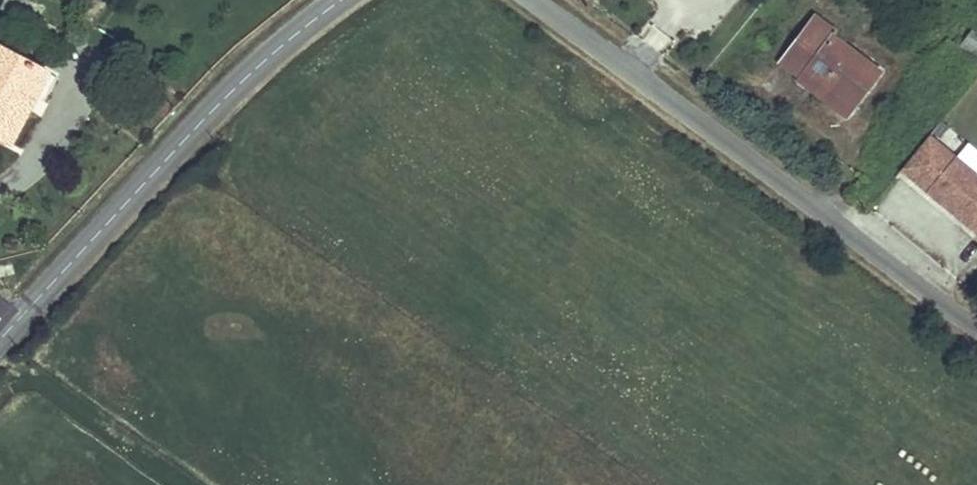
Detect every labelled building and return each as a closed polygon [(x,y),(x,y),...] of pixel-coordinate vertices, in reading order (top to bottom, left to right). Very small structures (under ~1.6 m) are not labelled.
[(807,73),(853,110),(881,76),(836,40),(842,32),(819,15),(781,61),(802,79),(807,73)] [(968,25),(960,48),(976,54),(976,28),(968,25)] [(9,147),(47,78),(0,52),(0,142),(9,147)] [(898,170),(976,237),(976,172),(931,132),(898,170)]
